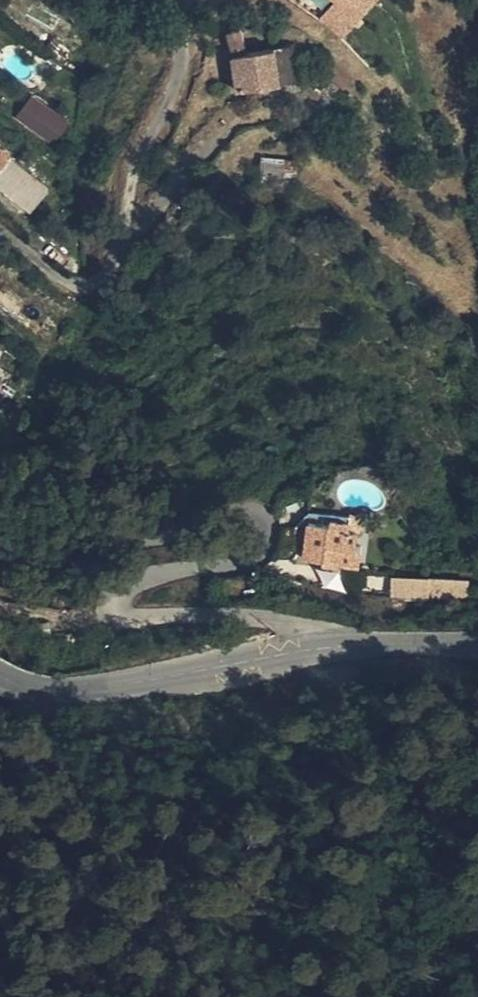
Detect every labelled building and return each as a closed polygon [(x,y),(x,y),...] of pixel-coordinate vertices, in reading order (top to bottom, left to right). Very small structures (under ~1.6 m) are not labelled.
[(314,0),(310,0),(306,6),(330,24),(335,17),(314,0)] [(335,17),(348,0),(314,0),(335,17)] [(216,44),(234,41),(231,29),(214,32),(216,44)] [(280,52),(277,34),(234,41),(216,44),(220,80),(263,73),(282,70),(280,52)] [(287,51),(280,52),(282,70),(283,75),(291,78),(287,51)] [(27,110),(20,119),(33,128),(39,119),(27,110)] [(41,186),(31,196),(50,217),(60,207),(41,186)] [(331,526),(340,528),(343,512),(295,505),(293,514),(312,517),(312,513),(332,516),(331,526)] [(338,539),(340,528),(331,526),(332,516),(312,513),(312,517),(293,514),(292,519),(287,550),(343,558),(347,540),(338,539)] [(413,578),(378,577),(378,591),(413,592),(413,578)] [(452,593),(452,578),(413,578),(413,592),(452,593)]
